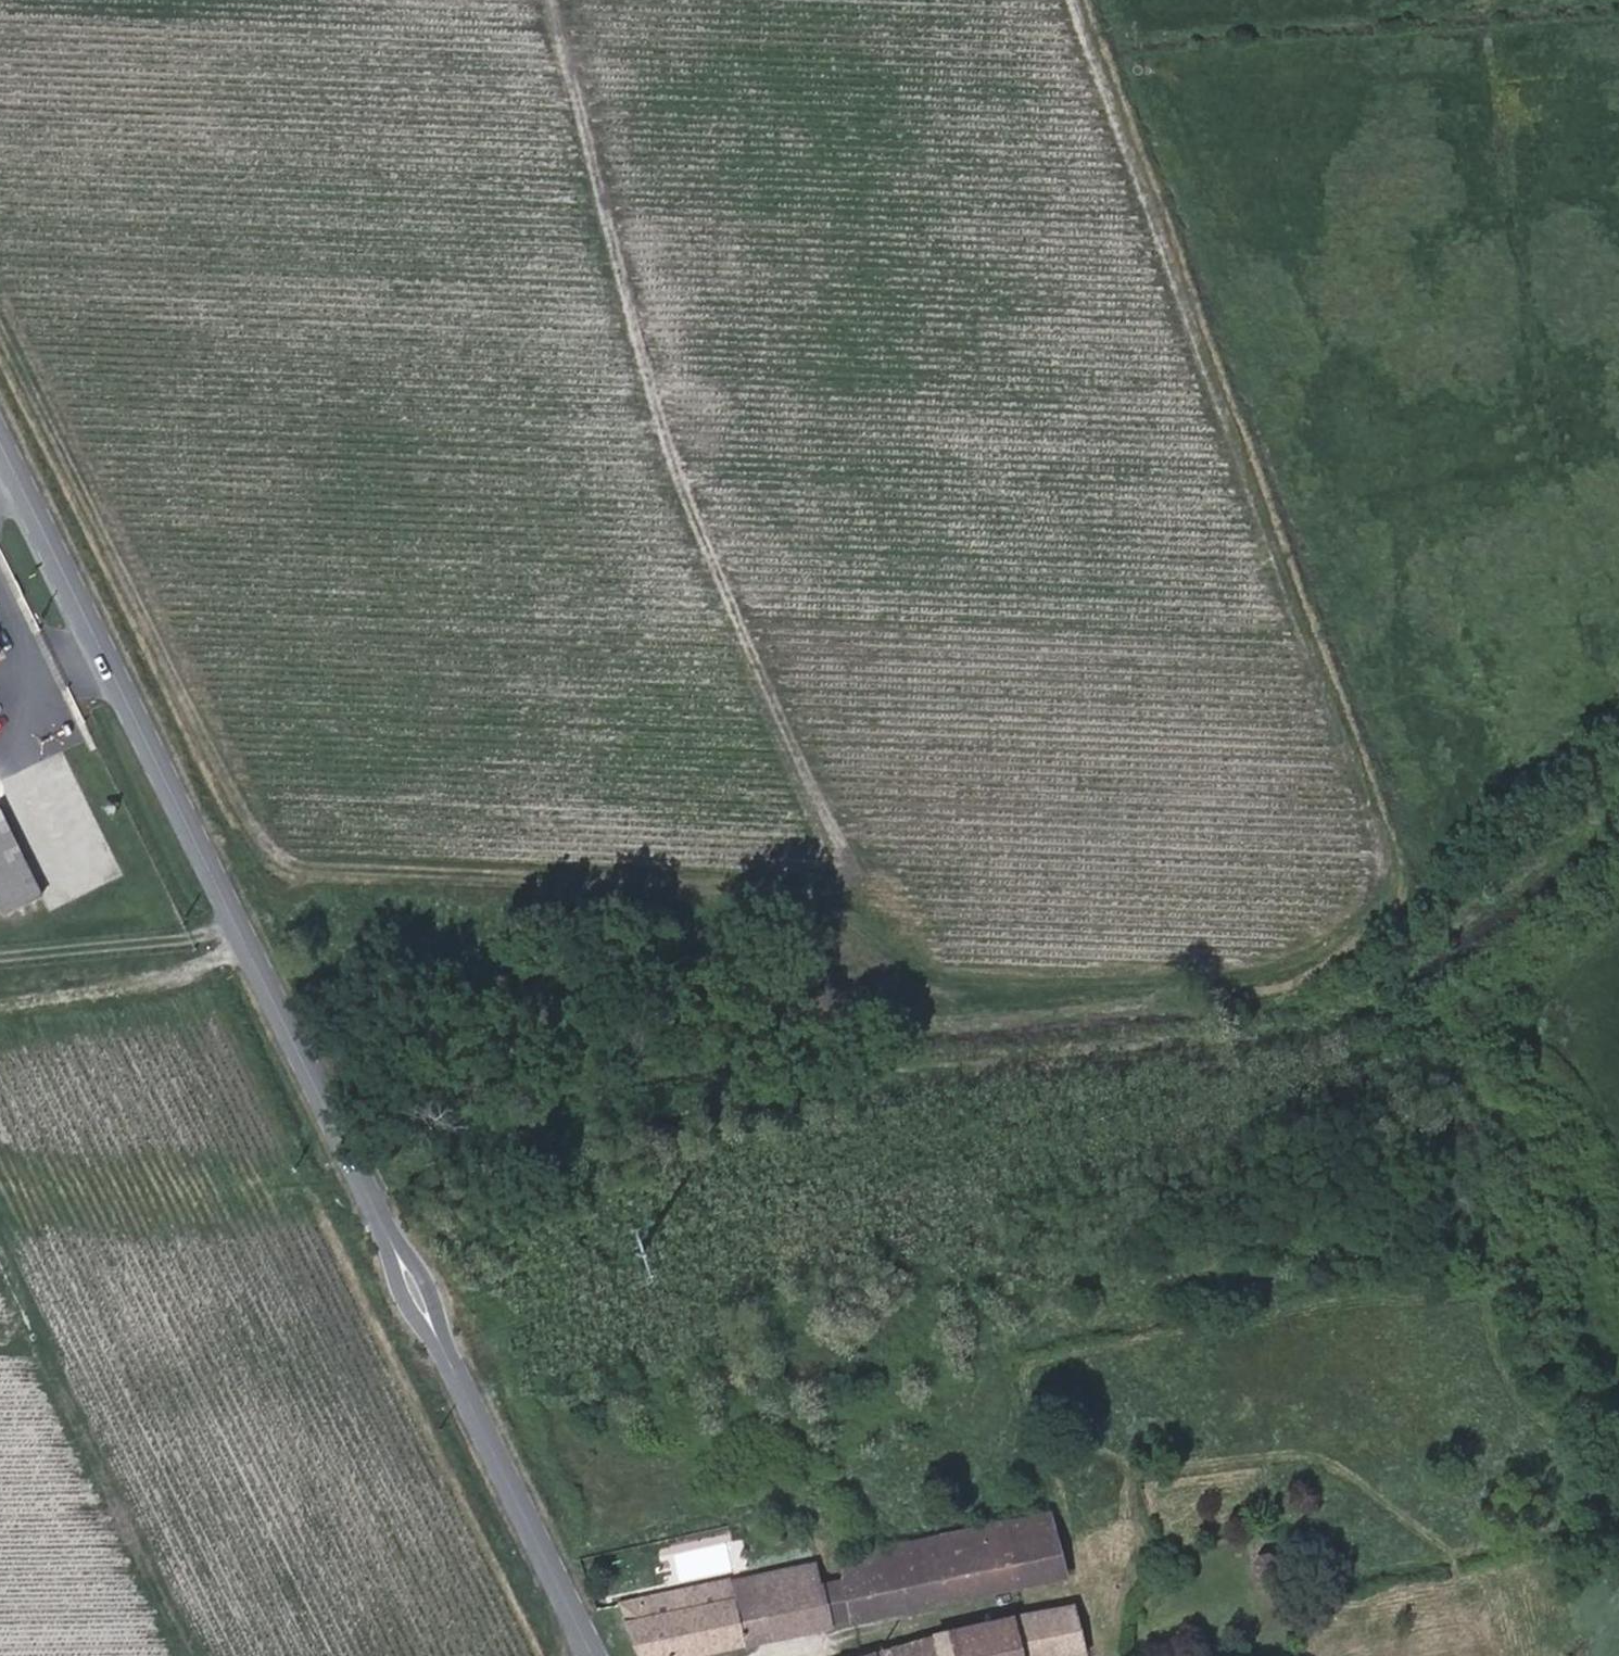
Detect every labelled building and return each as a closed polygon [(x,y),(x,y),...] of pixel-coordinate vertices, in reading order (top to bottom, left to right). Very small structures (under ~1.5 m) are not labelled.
[(43,894),(0,807),(0,906),(4,913),(43,894)] [(1030,1522),(1045,1587),(1066,1583),(1050,1519),(1030,1522)] [(935,1614),(1045,1587),(1030,1522),(848,1564),(856,1593),(925,1576),(935,1614)] [(1275,1562),(1256,1569),(1263,1593),(1284,1585),(1275,1562)] [(856,1593),(848,1564),(825,1569),(838,1637),(863,1630),(856,1593)] [(639,1655),(753,1655),(838,1637),(825,1569),(629,1615),(639,1655)] [(925,1576),(856,1593),(863,1630),(935,1614),(925,1576)] [(1078,1614),(908,1655),(1089,1655),(1078,1614)]
